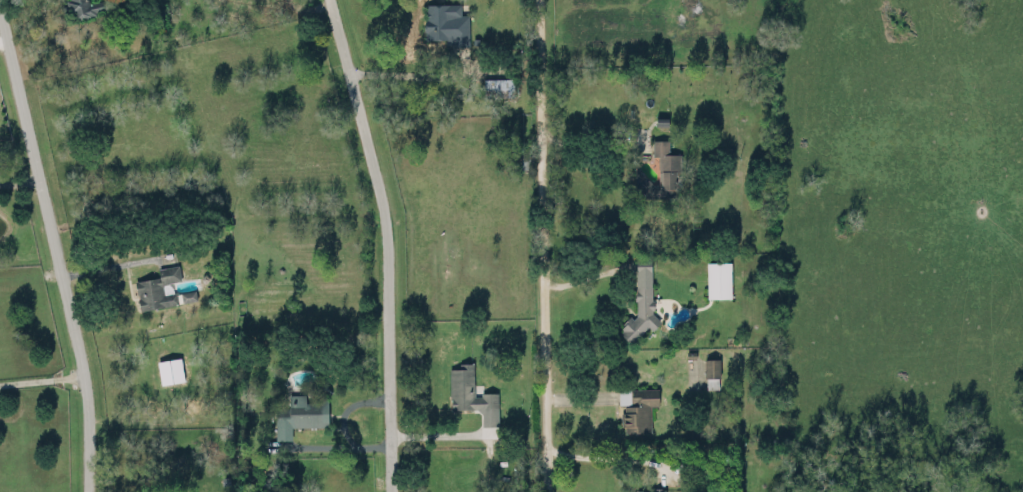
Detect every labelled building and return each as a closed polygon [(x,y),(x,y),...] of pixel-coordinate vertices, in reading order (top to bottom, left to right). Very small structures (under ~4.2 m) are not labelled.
[(461,1),(426,1),(426,18),(425,18),(425,25),(424,25),(424,29),(426,29),(426,34),(425,34),(425,37),(435,37),(435,38),(455,37),(455,44),(469,44),(469,27),(449,28),(449,14),(461,14),(461,1)] [(513,95),(512,77),(483,77),(483,96),(513,95)] [(657,154),(657,196),(675,196),(675,172),(680,172),(680,153),(668,153),(668,138),(652,138),(652,154),(657,154)] [(635,289),(634,254),(650,254),(650,298),(653,299),(653,309),(651,312),(658,318),(650,328),(643,323),(627,339),(617,330),(629,314),(632,316),(636,313),(635,299),(633,300),(633,289),(635,289)] [(730,261),(706,261),(706,297),(731,296),(730,261)] [(134,279),(139,308),(196,300),(195,288),(169,292),(168,281),(180,279),(178,263),(157,267),(158,275),(134,279)] [(703,357),(712,355),(717,357),(718,375),(711,374),(703,376),(703,357)] [(160,382),(183,380),(181,357),(157,359),(160,382)] [(459,361),(474,361),(474,394),(481,394),(481,390),(498,390),(498,424),(482,424),(482,411),(478,407),(452,407),(451,397),(450,397),(450,367),(459,367),(459,361)] [(648,404),(649,430),(622,431),(621,425),(619,425),(619,408),(622,408),(622,403),(626,402),(630,400),(629,386),(657,386),(657,404),(648,404)] [(291,425),(327,425),(327,398),(305,398),(305,393),(288,393),(288,406),(275,406),(275,439),(291,439),(291,425)]
